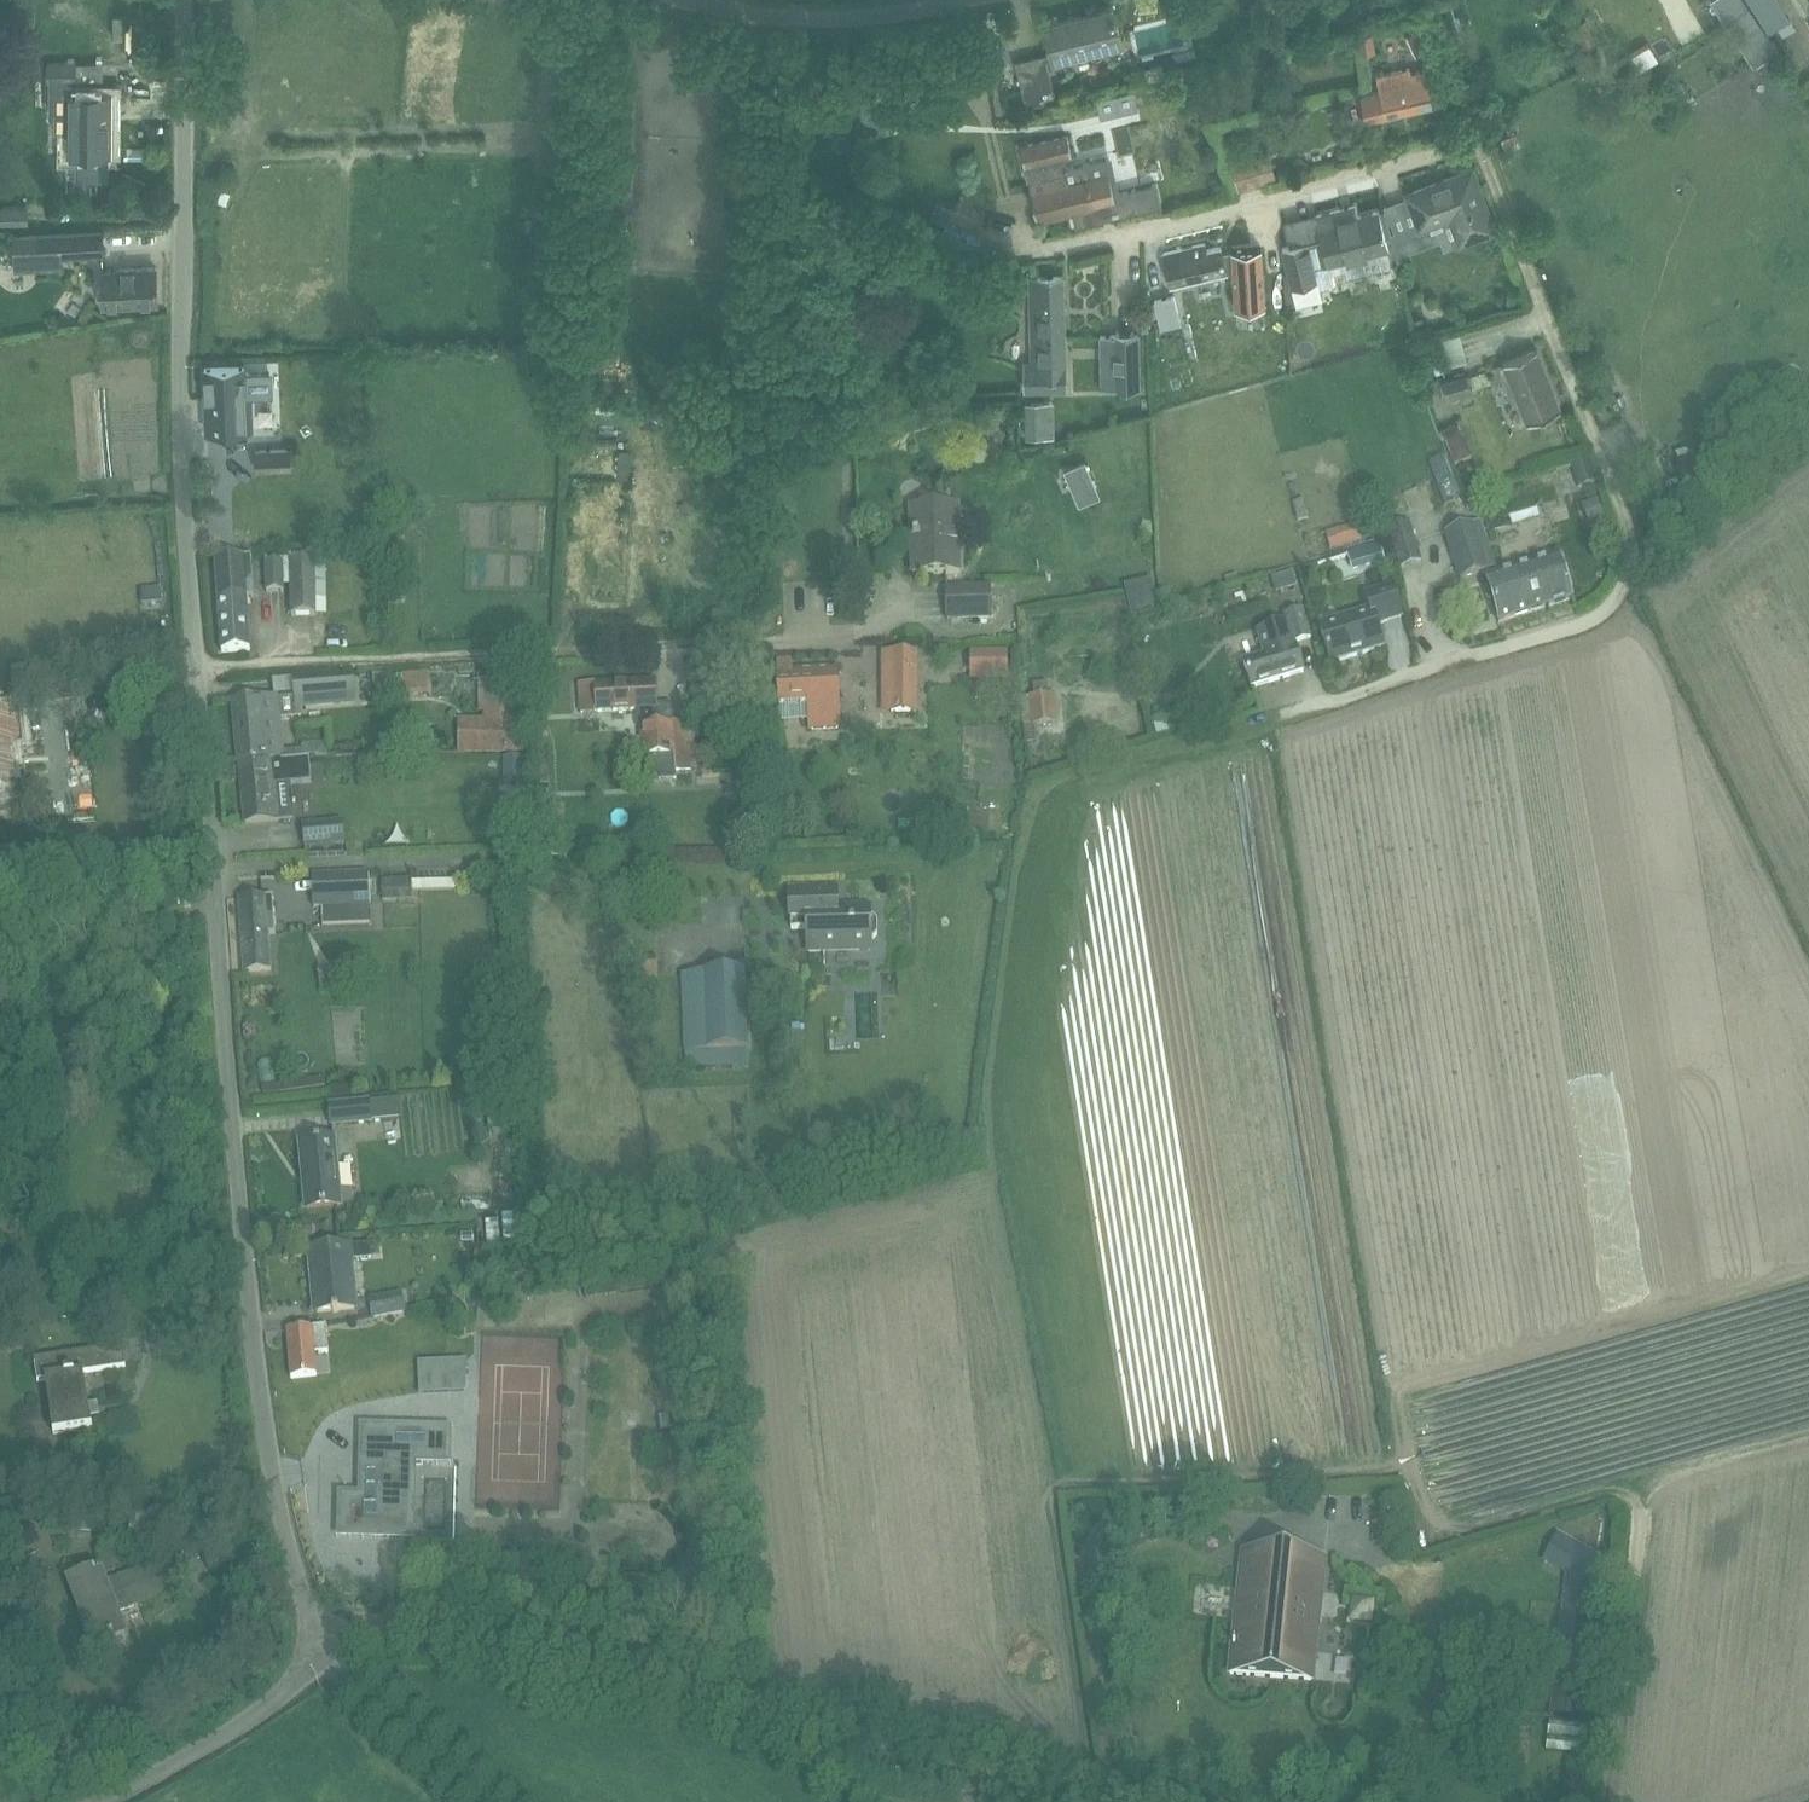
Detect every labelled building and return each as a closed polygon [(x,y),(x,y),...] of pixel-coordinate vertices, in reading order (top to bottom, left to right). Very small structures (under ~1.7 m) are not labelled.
[(1741,43),(1763,29),(1744,0),(1714,0),(1741,43)] [(1769,32),(1789,19),(1777,0),(1748,0),(1769,32)] [(1121,42),(1113,5),(1044,22),(1053,59),(1121,42)] [(1164,49),(1206,33),(1197,10),(1155,27),(1164,49)] [(1057,102),(1045,56),(1016,63),(1027,109),(1057,102)] [(78,82),(78,65),(78,64),(51,64),(51,82),(78,82)] [(1411,73),(1410,69),(1377,77),(1380,93),(1362,97),(1368,121),(1439,104),(1430,69),(1411,73)] [(111,156),(112,95),(68,95),(68,110),(57,110),(56,132),(68,132),(68,155),(77,155),(77,179),(107,180),(108,156),(111,156)] [(1067,136),(1021,147),(1038,223),(1073,215),(1076,227),(1161,206),(1156,185),(1114,195),(1105,159),(1087,164),(1067,169),(1064,157),(1072,155),(1067,136)] [(1265,184),(1257,158),(1233,165),(1241,191),(1265,184)] [(1407,195),(1415,218),(1420,230),(1451,218),(1460,244),(1495,231),(1472,170),(1407,195)] [(1342,209),(1316,215),(1322,240),(1324,246),(1319,248),(1323,264),(1331,262),(1333,271),(1345,268),(1347,276),(1391,265),(1387,249),(1389,248),(1379,210),(1358,216),(1356,205),(1342,209)] [(27,206),(0,207),(0,225),(27,224),(27,206)] [(13,237),(14,260),(104,255),(102,232),(13,237)] [(1291,248),(1283,250),(1289,276),(1296,304),(1296,306),(1322,299),(1319,287),(1335,283),(1332,271),(1333,271),(1331,262),(1323,264),(1319,248),(1324,246),(1322,240),(1291,248)] [(1205,243),(1163,253),(1171,286),(1227,273),(1226,272),(1233,270),(1236,307),(1265,306),(1261,248),(1232,249),(1232,253),(1222,255),(1220,247),(1207,250),(1205,243)] [(156,268),(132,269),(102,270),(103,305),(157,303),(156,268)] [(1063,277),(1030,278),(1032,341),(1034,340),(1034,367),(1026,367),(1026,390),(1067,389),(1066,366),(1058,366),(1057,341),(1065,340),(1063,277)] [(1154,302),(1161,328),(1181,323),(1175,297),(1154,302)] [(1113,336),(1114,388),(1141,388),(1139,335),(1113,336)] [(1537,350),(1534,351),(1503,363),(1528,424),(1561,410),(1537,350)] [(244,367),(229,368),(205,369),(208,432),(253,430),(251,392),(245,393),(244,367)] [(1447,384),(1451,400),(1475,393),(1470,377),(1447,384)] [(292,469),(292,449),(256,451),(257,470),(292,469)] [(963,574),(961,507),(911,509),(913,575),(963,574)] [(1413,514),(1424,550),(1440,545),(1430,509),(1413,514)] [(1326,534),(1330,550),(1360,541),(1356,525),(1326,534)] [(1445,534),(1460,580),(1488,571),(1473,525),(1445,534)] [(1390,537),(1391,540),(1400,568),(1421,561),(1411,530),(1390,537)] [(1486,598),(1491,599),(1498,622),(1571,598),(1558,556),(1485,580),(1486,585),(1482,588),(1486,598)] [(251,558),(239,559),(216,560),(222,653),(250,650),(247,599),(255,598),(251,558)] [(284,592),(283,563),(266,563),(267,592),(284,592)] [(291,563),(291,616),(315,616),(315,563),(291,563)] [(1367,594),(1372,611),(1319,627),(1330,663),(1383,648),(1376,625),(1404,616),(1394,585),(1367,594)] [(949,589),(949,620),(991,619),(990,587),(949,589)] [(1284,615),(1287,624),(1257,634),(1264,657),(1243,663),(1251,688),(1303,672),(1294,642),(1311,637),(1302,610),(1284,615)] [(1009,652),(973,652),(973,681),(1009,681),(1009,652)] [(915,655),(891,655),(891,679),(892,713),(916,713),(916,675),(915,655)] [(791,659),(776,660),(778,703),(807,702),(809,730),(841,728),(838,666),(792,668),(791,659)] [(233,701),(239,763),(283,759),(279,719),(301,717),(299,703),(355,698),(353,674),(294,679),(296,695),(233,701)] [(483,719),(465,720),(465,752),(524,750),(523,719),(522,677),(480,678),(481,713),(483,713),(483,719)] [(655,682),(579,685),(581,713),(636,711),(636,728),(641,728),(642,768),(673,766),(674,771),(689,770),(687,723),(672,724),(671,711),(656,711),(655,682)] [(1052,694),(1024,697),(1020,697),(1022,726),(1032,725),(1055,723),(1052,694)] [(1154,721),(1158,737),(1181,729),(1176,713),(1154,721)] [(19,798),(13,750),(23,749),(19,716),(0,718),(0,800),(19,798)] [(283,759),(239,763),(244,823),(293,819),(290,784),(311,782),(309,759),(301,759),(301,758),(299,758),(299,759),(282,761),(282,760),(283,760),(283,759)] [(504,760),(504,784),(523,784),(522,759),(504,760)] [(303,825),(305,847),(344,843),(342,822),(303,825)] [(470,881),(469,872),(442,872),(442,881),(470,881)] [(314,877),(314,909),(322,908),(323,925),(371,924),(370,876),(314,877)] [(837,890),(815,890),(791,891),(791,887),(790,887),(791,929),(808,929),(808,951),(870,950),(870,940),(874,940),(877,936),(877,924),(874,920),(870,920),(870,908),(838,909),(837,890)] [(240,899),(245,972),(272,970),(269,934),(276,934),(274,897),(240,899)] [(658,976),(657,957),(628,958),(628,978),(658,976)] [(744,972),(682,974),(685,1052),(747,1049),(744,972)] [(329,1106),(331,1125),(398,1119),(396,1099),(329,1106)] [(333,1140),(324,1141),(299,1143),(306,1210),(339,1207),(333,1140)] [(347,1246),(334,1247),(310,1249),(315,1312),(353,1309),(347,1246)] [(369,1298),(373,1320),(406,1314),(406,1311),(415,1310),(412,1293),(403,1294),(402,1292),(369,1298)] [(291,1378),(315,1376),(316,1376),(315,1354),(329,1353),(327,1326),(311,1327),(287,1329),(291,1378)] [(83,1373),(125,1367),(122,1346),(34,1359),(37,1381),(45,1380),(53,1434),(92,1428),(83,1373)] [(449,1416),(450,1405),(420,1404),(420,1415),(449,1416)] [(343,1497),(342,1533),(409,1535),(410,1535),(411,1499),(412,1459),(432,1459),(433,1459),(444,1459),(447,1459),(448,1430),(390,1429),(390,1430),(389,1429),(365,1429),(364,1462),(363,1497),(343,1497)] [(1564,1575),(1548,1715),(1582,1719),(1600,1557),(1556,1533),(1540,1562),(1564,1575)] [(1238,1552),(1231,1650),(1229,1674),(1311,1680),(1320,1558),(1238,1552)] [(116,1612),(168,1593),(158,1565),(106,1585),(100,1570),(68,1582),(93,1647),(120,1636),(121,1638),(125,1636),(116,1612)]
